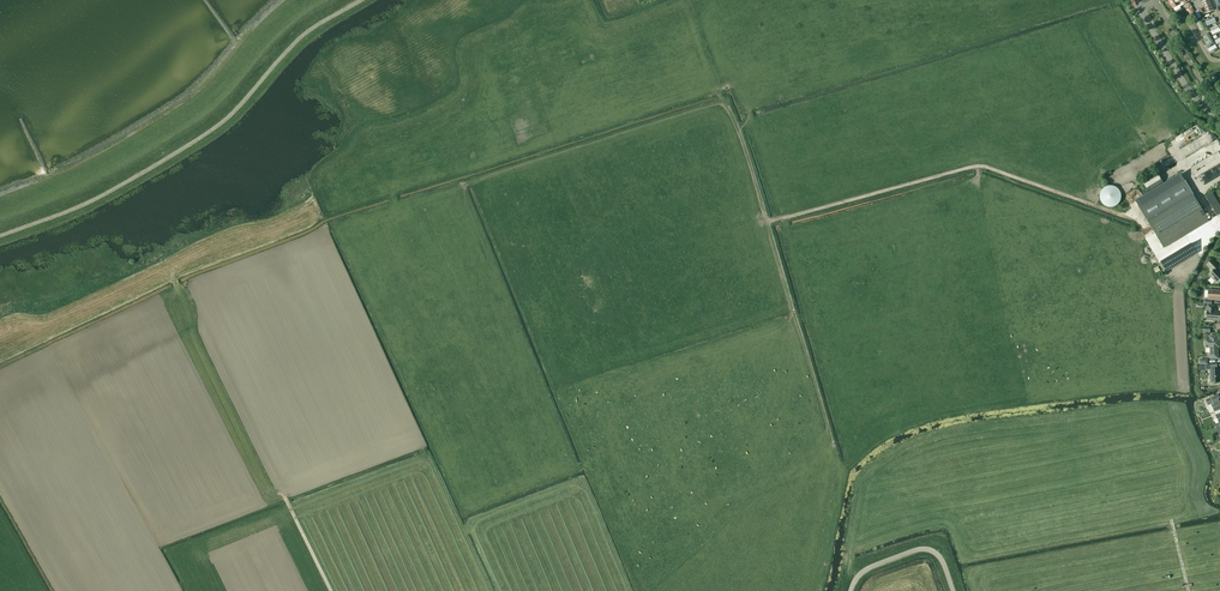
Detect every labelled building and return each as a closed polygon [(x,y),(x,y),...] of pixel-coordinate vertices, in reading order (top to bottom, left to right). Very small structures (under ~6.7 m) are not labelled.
[(1172,8),(1173,8),(1174,10),(1175,10),(1176,10),(1177,10),(1181,8),(1180,6),(1191,0),(1168,0),(1172,8)] [(1209,0),(1207,0),(1201,2),(1206,13),(1213,10),(1209,0)] [(1205,26),(1215,22),(1213,18),(1204,23),(1205,26)] [(1199,21),(1191,25),(1194,29),(1196,27),(1199,31),(1204,29),(1199,21)] [(1208,44),(1213,41),(1206,33),(1202,36),(1208,44)] [(1214,45),(1206,49),(1210,56),(1214,53),(1212,50),(1217,48),(1219,54),(1219,44),(1215,47),(1214,45)] [(1198,65),(1203,62),(1199,56),(1194,60),(1198,65)] [(1204,74),(1209,70),(1205,64),(1200,68),(1204,74)] [(1195,139),(1191,131),(1171,141),(1175,149),(1195,139)] [(1192,174),(1194,176),(1207,169),(1205,166),(1201,169),(1199,166),(1194,168),(1194,169),(1190,171),(1188,168),(1185,170),(1188,176),(1192,174)] [(1206,176),(1213,179),(1215,173),(1208,170),(1206,176)] [(1163,183),(1157,172),(1141,181),(1148,192),(1163,183)] [(1165,248),(1209,221),(1202,210),(1204,209),(1200,203),(1199,204),(1186,183),(1181,174),(1144,197),(1136,202),(1165,248)] [(1105,203),(1107,205),(1111,205),(1114,205),(1117,204),(1119,201),(1121,198),(1121,195),(1120,191),(1118,188),(1115,186),(1111,185),(1107,186),(1104,188),(1102,191),(1101,194),(1101,197),(1103,200),(1105,203)] [(1205,197),(1216,215),(1219,213),(1219,207),(1212,193),(1205,197)] [(1162,262),(1168,272),(1198,253),(1193,244),(1162,262)] [(1215,269),(1218,267),(1211,260),(1206,264),(1212,270),(1208,274),(1214,281),(1215,280),(1217,283),(1219,281),(1219,275),(1219,274),(1215,269)] [(1208,289),(1207,299),(1219,300),(1219,290),(1208,289)] [(1219,321),(1219,312),(1213,311),(1213,310),(1214,310),(1214,306),(1207,305),(1206,320),(1219,321)] [(1217,339),(1216,335),(1209,336),(1209,339),(1204,340),(1205,348),(1210,347),(1210,359),(1217,358),(1217,347),(1218,347),(1218,339),(1217,339)] [(1219,374),(1219,369),(1217,369),(1217,364),(1205,365),(1205,370),(1210,370),(1210,382),(1219,382),(1219,374)] [(1214,411),(1219,409),(1219,399),(1218,395),(1206,400),(1208,405),(1211,404),(1214,411)]
